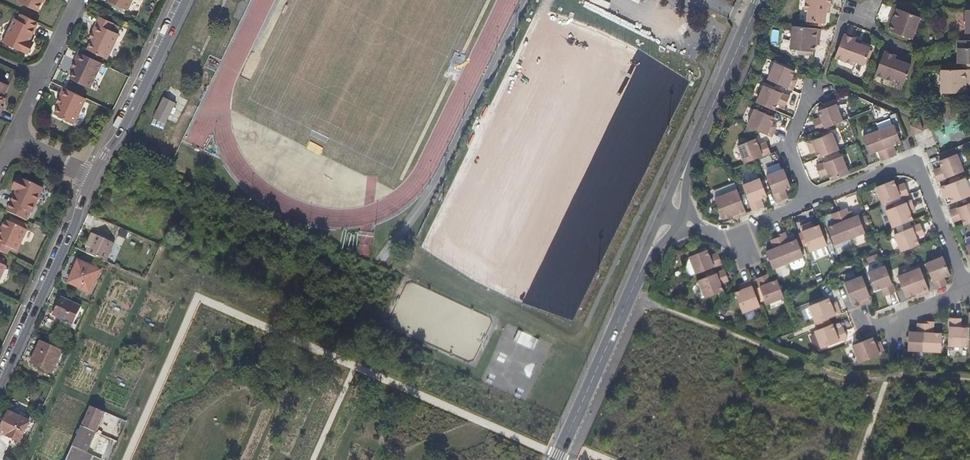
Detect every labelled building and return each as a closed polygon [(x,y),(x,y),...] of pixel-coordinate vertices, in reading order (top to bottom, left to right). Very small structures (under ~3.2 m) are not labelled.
[(16,2),(35,11),(40,0),(17,0),(16,2)] [(106,0),(126,10),(131,0),(106,0)] [(804,9),(807,10),(806,21),(824,23),(826,6),(830,6),(831,0),(805,0),(804,9)] [(920,16),(893,6),(889,18),(892,20),(889,30),(911,39),(920,16)] [(36,23),(18,14),(15,21),(11,19),(1,42),(22,51),(24,49),(25,50),(29,41),(26,40),(29,34),(30,34),(36,23)] [(98,17),(91,32),(94,33),(91,39),(86,49),(106,59),(118,33),(109,29),(112,23),(98,17)] [(820,28),(792,25),(790,49),(814,51),(815,40),(819,41),(820,28)] [(856,39),(844,34),(835,57),(853,64),(855,61),(864,65),(870,48),(855,42),(856,39)] [(958,40),(958,63),(962,63),(962,66),(969,66),(969,40),(958,40)] [(897,56),(885,51),(875,74),(893,82),(895,78),(905,82),(911,65),(895,59),(897,56)] [(89,88),(101,64),(78,53),(74,62),(77,63),(74,69),(69,79),(89,88)] [(778,62),(770,78),(794,89),(798,82),(793,79),(794,77),(797,70),(778,62)] [(969,81),(969,69),(942,69),(942,93),(966,93),(966,82),(969,81)] [(767,84),(759,101),(776,109),(779,102),(780,99),(789,102),(792,95),(767,84)] [(73,124),(84,99),(62,88),(57,97),(61,99),(58,104),(54,114),(73,124)] [(163,98),(152,118),(165,124),(175,104),(163,98)] [(817,123),(820,130),(845,120),(838,103),(821,110),(823,117),(824,120),(817,123)] [(757,108),(750,125),(774,135),(777,128),(773,126),(774,122),(777,116),(757,108)] [(912,135),(923,130),(918,119),(908,124),(912,135)] [(891,156),(898,154),(895,144),(903,141),(896,124),(881,130),(891,156)] [(765,133),(755,129),(753,133),(764,137),(765,133)] [(884,159),(891,156),(881,130),(865,136),(872,152),(880,149),(884,159)] [(818,150),(821,156),(841,149),(834,131),(809,141),(812,148),(817,147),(818,150)] [(755,158),(772,151),(769,144),(761,146),(760,144),(757,137),(740,143),(747,161),(755,158)] [(308,141),(306,148),(320,153),(322,146),(308,141)] [(937,173),(940,180),(965,171),(959,154),(941,160),(944,167),(945,170),(937,173)] [(833,179),(850,172),(844,155),(819,165),(821,172),(829,169),(831,172),(833,179)] [(808,177),(817,176),(814,160),(805,162),(808,177)] [(769,174),(779,200),(786,196),(783,189),(783,188),(785,187),(793,185),(786,167),(769,174)] [(745,183),(754,209),(762,206),(759,197),(762,196),(769,194),(762,176),(745,183)] [(954,202),(969,196),(969,186),(967,178),(942,187),(946,194),(950,192),(951,196),(954,202)] [(878,186),(885,203),(910,193),(907,186),(899,188),(898,186),(896,179),(878,186)] [(5,211),(23,220),(26,214),(30,216),(40,193),(19,183),(18,185),(16,184),(12,193),(15,194),(12,200),(11,200),(5,211)] [(739,211),(741,214),(748,211),(739,188),(717,196),(725,216),(734,213),(739,211)] [(894,226),(914,219),(912,213),(910,209),(915,207),(912,200),(888,209),(894,226)] [(969,223),(969,204),(952,210),(954,218),(962,215),(963,217),(966,224),(969,223)] [(848,207),(841,210),(851,236),(866,231),(860,214),(852,217),(848,207)] [(851,236),(841,210),(834,213),(837,223),(829,226),(836,242),(851,236)] [(5,254),(8,248),(16,251),(26,230),(25,230),(15,225),(8,222),(4,221),(0,229),(0,230),(1,230),(0,232),(0,252),(5,254)] [(27,226),(17,222),(15,225),(25,230),(27,226)] [(829,243),(821,224),(815,226),(811,227),(809,222),(802,225),(811,250),(829,243)] [(914,246),(920,244),(918,237),(916,234),(924,231),(921,224),(913,227),(912,224),(905,226),(906,230),(896,233),(903,250),(914,246)] [(779,234),(780,236),(790,261),(791,260),(803,255),(805,255),(798,238),(791,241),(787,230),(779,234)] [(96,235),(88,255),(107,263),(116,244),(96,235)] [(776,246),(768,250),(771,258),(774,266),(790,261),(780,236),(773,238),(776,246)] [(691,254),(698,271),(723,261),(720,254),(713,257),(711,253),(709,248),(691,254)] [(686,268),(688,275),(698,271),(691,254),(686,268)] [(803,255),(791,260),(794,266),(796,267),(805,264),(806,262),(803,255)] [(936,288),(944,285),(941,277),(944,275),(951,273),(944,256),(927,263),(936,288)] [(273,273),(274,258),(261,258),(260,272),(273,273)] [(78,262),(68,284),(90,294),(100,272),(78,262)] [(889,293),(897,290),(887,264),(869,271),(876,288),(883,286),(886,285),(889,293)] [(923,293),(931,290),(921,266),(899,275),(907,295),(917,292),(921,290),(923,293)] [(721,278),(728,275),(726,268),(700,277),(707,294),(724,288),(722,281),(721,278)] [(768,302),(785,296),(779,278),(772,280),(769,282),(766,273),(758,276),(768,302)] [(864,297),(866,302),(873,299),(863,274),(846,281),(854,301),(860,298),(864,297)] [(744,310),(761,303),(752,279),(744,281),(746,286),(743,288),(736,290),(744,310)] [(829,316),(842,312),(838,304),(833,306),(832,302),(830,296),(810,304),(817,321),(818,321),(829,316)] [(72,325),(74,325),(81,308),(61,299),(53,316),(64,322),(72,325)] [(837,331),(835,327),(833,322),(832,323),(829,316),(818,321),(820,327),(816,329),(823,346),(848,336),(845,328),(837,331)] [(950,317),(949,344),(967,345),(968,327),(961,326),(958,326),(959,318),(950,317)] [(927,323),(925,349),(941,350),(942,332),(934,332),(935,321),(927,321),(927,323)] [(77,326),(74,325),(72,325),(64,322),(63,325),(75,331),(77,326)] [(909,348),(925,349),(927,323),(918,322),(918,331),(910,330),(909,348)] [(516,331),(513,342),(534,348),(537,336),(516,331)] [(860,360),(885,351),(882,344),(877,345),(876,342),(873,336),(854,343),(860,360)] [(41,343),(30,364),(52,374),(61,353),(41,343)] [(31,391),(46,396),(50,385),(35,380),(31,391)] [(81,425),(94,431),(104,412),(90,406),(81,425)] [(0,431),(0,434),(19,443),(28,422),(8,414),(0,431)] [(84,452),(94,431),(81,425),(72,446),(84,452)] [(92,455),(84,452),(72,446),(65,459),(90,459),(92,455)]
